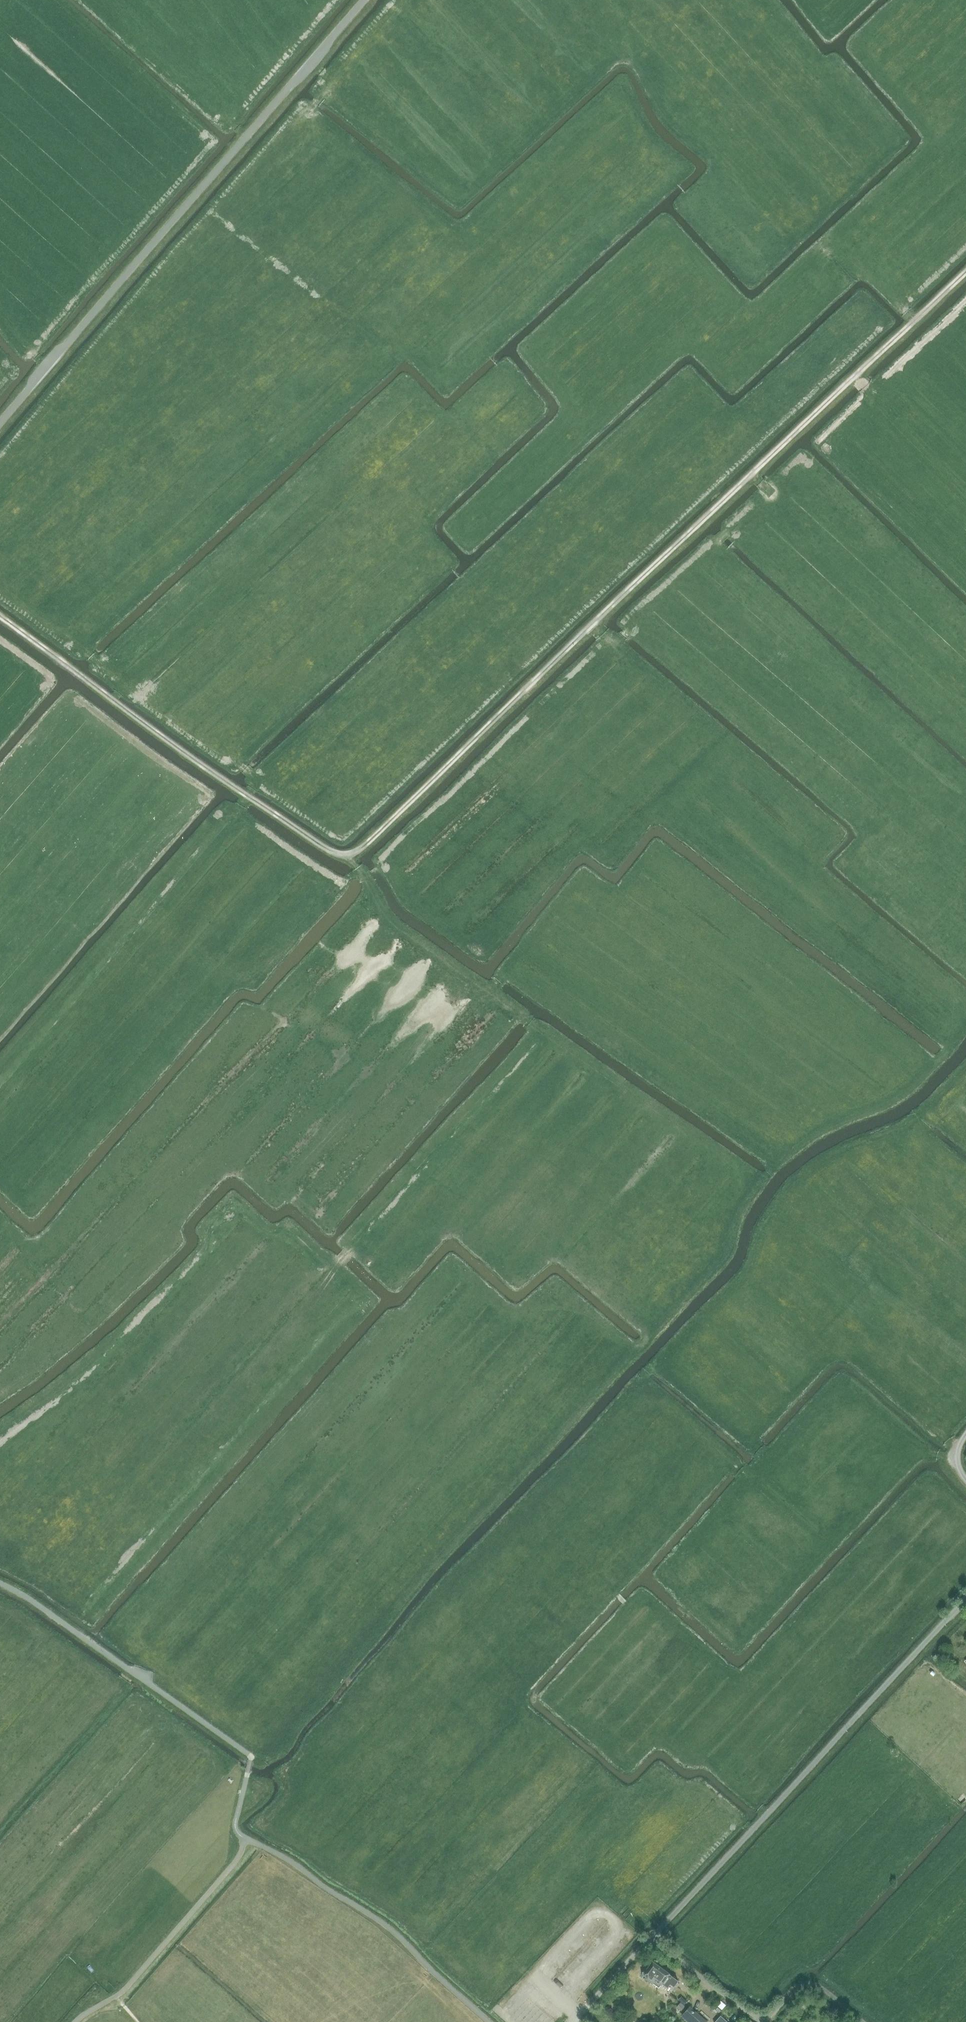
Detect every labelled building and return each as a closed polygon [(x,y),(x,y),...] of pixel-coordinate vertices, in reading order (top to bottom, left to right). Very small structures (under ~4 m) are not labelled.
[(662,1985),(663,1983),(668,1987),(671,1983),(675,1986),(679,1980),(670,1974),(670,1973),(653,1961),(646,1971),(643,1971),(644,1978),(647,1978),(653,1982),(655,1980),(662,1985)] [(682,1995),(679,1999),(684,2004),(687,2000),(682,1995)] [(721,2000),(717,2004),(722,2009),(726,2004),(721,2000)] [(678,2007),(674,2011),(677,2014),(681,2010),(685,2005),(681,2002),(677,2006),(678,2007)] [(689,2021),(708,2021),(709,2021),(690,2005),(681,2015),(689,2021)]
